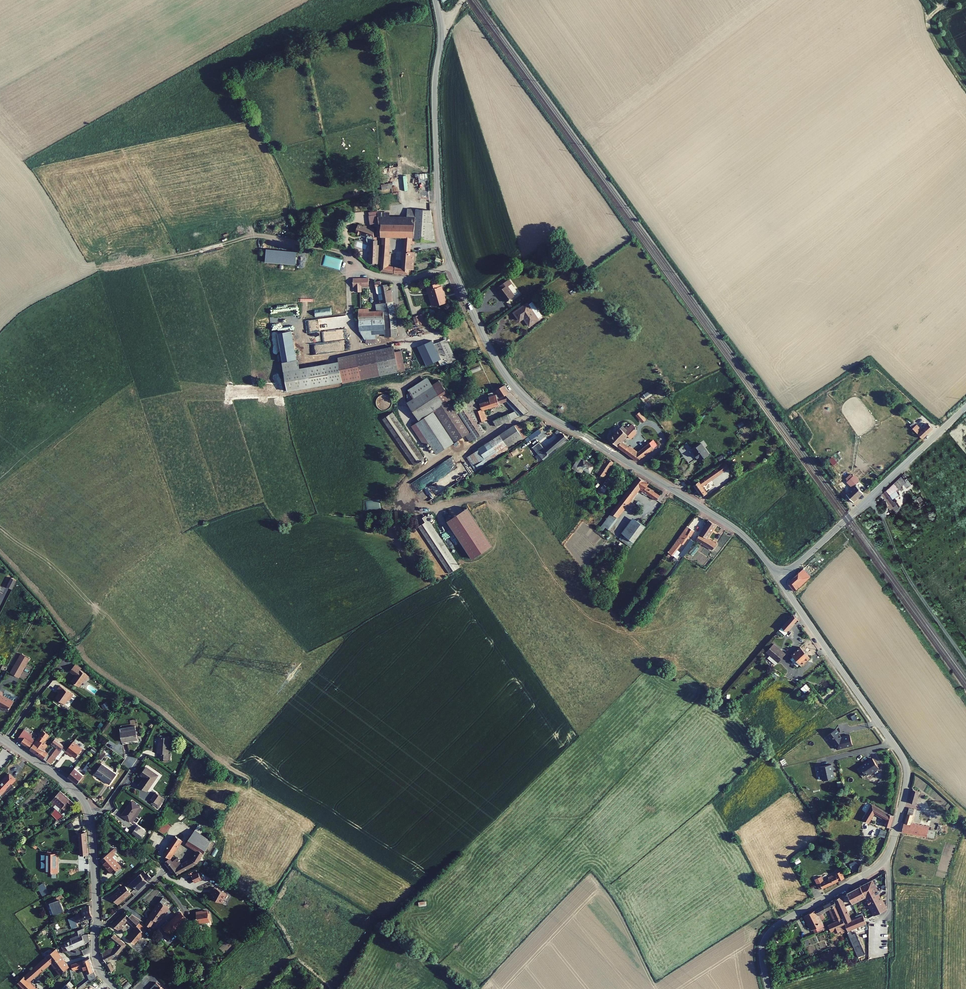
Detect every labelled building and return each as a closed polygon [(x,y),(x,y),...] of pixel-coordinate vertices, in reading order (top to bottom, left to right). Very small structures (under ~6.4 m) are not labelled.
[(417,225),(417,209),(408,209),(407,217),(390,216),(390,212),(377,212),(378,216),(379,224),(382,224),(417,225)] [(417,209),(417,225),(416,225),(433,226),(431,210),(417,209)] [(371,217),(372,225),(379,224),(378,216),(371,217)] [(398,274),(408,275),(408,270),(413,271),(414,253),(410,252),(411,244),(415,244),(415,241),(435,242),(433,226),(416,225),(417,225),(382,224),(382,237),(380,267),(379,270),(380,271),(380,272),(394,274),(394,267),(388,266),(390,237),(404,237),(402,269),(398,268),(398,274)] [(375,240),(375,231),(365,228),(365,229),(360,227),(356,235),(362,237),(361,237),(368,240),(367,241),(367,243),(368,244),(369,245),(370,246),(371,247),(370,264),(379,265),(379,248),(377,248),(378,240),(375,240)] [(266,249),(265,262),(295,264),(296,250),(266,249)] [(432,288),(436,305),(448,302),(443,285),(442,285),(441,282),(429,285),(430,289),(432,288)] [(507,282),(496,290),(498,293),(497,295),(501,300),(505,305),(514,298),(513,298),(507,289),(509,287),(510,286),(507,282)] [(380,284),(375,285),(376,296),(378,297),(380,306),(375,307),(376,313),(368,314),(368,311),(358,311),(359,332),(365,344),(366,346),(378,344),(377,337),(384,337),(384,340),(397,339),(396,323),(390,292),(388,292),(386,285),(381,286),(380,284)] [(509,287),(507,289),(513,298),(516,296),(509,287)] [(528,304),(514,313),(520,322),(525,318),(531,326),(539,320),(528,304)] [(422,315),(413,318),(416,326),(425,323),(422,315)] [(340,330),(307,332),(307,343),(340,341),(340,330)] [(291,333),(278,335),(283,363),(296,361),(291,333)] [(455,363),(446,342),(431,348),(439,368),(448,366),(455,363)] [(394,353),(393,348),(356,356),(361,381),(404,372),(400,352),(394,353)] [(361,381),(356,356),(337,359),(338,365),(308,369),(311,389),(342,385),(361,381)] [(444,405),(426,379),(407,392),(408,394),(406,396),(406,404),(418,423),(410,428),(424,448),(426,447),(429,452),(432,451),(435,456),(465,437),(470,444),(485,434),(478,423),(486,421),(483,410),(481,411),(477,402),(476,403),(474,400),(456,411),(450,401),(444,405)] [(506,403),(507,404),(515,401),(509,394),(503,387),(492,394),(493,395),(494,396),(489,398),(477,402),(481,411),(483,410),(506,403)] [(377,403),(382,405),(380,408),(387,411),(389,405),(385,403),(387,399),(380,396),(377,403)] [(518,404),(511,408),(515,411),(519,416),(526,412),(518,404)] [(519,416),(515,411),(507,415),(510,420),(519,416)] [(423,461),(391,414),(381,421),(413,468),(423,461)] [(510,420),(507,415),(492,421),(495,427),(510,420)] [(628,430),(624,426),(613,439),(622,448),(640,462),(654,450),(650,444),(639,454),(628,447),(624,442),(637,429),(634,424),(628,430)] [(914,424),(909,429),(922,442),(933,432),(929,427),(922,433),(920,430),(918,432),(916,430),(918,429),(914,424)] [(475,473),(522,440),(513,427),(466,459),(475,473)] [(540,454),(544,458),(554,450),(555,451),(567,441),(562,435),(540,454)] [(708,460),(700,448),(691,455),(694,459),(693,459),(696,463),(699,466),(708,460)] [(536,449),(531,452),(540,462),(544,458),(540,454),(536,449)] [(594,467),(579,458),(572,469),(581,475),(583,470),(589,474),(594,467)] [(613,465),(605,459),(599,467),(602,469),(599,473),(600,474),(598,476),(603,480),(613,465)] [(732,471),(728,465),(722,469),(720,470),(721,472),(723,476),(724,477),(732,471)] [(723,476),(721,472),(695,490),(703,501),(711,495),(706,488),(723,476)] [(445,477),(419,490),(425,501),(444,491),(438,481),(445,478),(445,477)] [(649,486),(639,480),(610,516),(616,520),(627,508),(626,507),(639,491),(657,503),(660,499),(647,489),(649,486)] [(612,485),(607,481),(602,487),(599,494),(603,497),(612,485)] [(852,491),(855,489),(858,486),(853,481),(850,484),(849,483),(847,485),(852,491)] [(896,486),(893,489),(898,494),(901,491),(896,486)] [(858,492),(855,489),(852,491),(846,498),(854,506),(866,495),(860,489),(858,492)] [(893,489),(887,494),(892,499),(898,494),(893,489)] [(887,494),(881,500),(890,510),(894,507),(897,504),(892,499),(887,494)] [(471,559),(493,547),(469,507),(448,520),(471,559)] [(610,516),(609,515),(597,530),(600,532),(603,529),(607,532),(616,520),(610,516)] [(459,567),(425,517),(422,519),(425,523),(418,528),(449,574),(459,567)] [(645,530),(632,521),(621,536),(622,536),(618,541),(629,549),(633,544),(634,545),(645,530)] [(717,528),(709,523),(697,542),(714,553),(718,546),(709,540),(717,528)] [(695,533),(688,528),(669,553),(675,558),(679,553),(676,551),(682,542),(683,543),(688,536),(691,538),(695,533)] [(694,543),(690,540),(681,554),(684,556),(694,543)] [(806,578),(800,571),(792,580),(792,582),(797,589),(809,577),(808,576),(806,578)] [(624,612),(620,616),(626,623),(630,620),(624,612)] [(798,622),(793,616),(781,630),(786,635),(798,622)] [(785,657),(773,647),(766,655),(770,658),(767,661),(775,668),(785,657)] [(811,660),(801,650),(792,658),(794,659),(791,662),(797,669),(800,666),(802,668),(811,660)] [(23,654),(12,673),(19,677),(26,664),(25,663),(28,657),(23,654)] [(86,674),(71,664),(67,671),(72,674),(68,680),(76,685),(81,677),(83,678),(86,674)] [(769,677),(763,684),(766,687),(772,680),(769,677)] [(75,696),(62,688),(60,691),(62,692),(58,700),(67,705),(69,702),(71,703),(75,696)] [(0,691),(0,692),(0,708),(1,708),(1,707),(8,711),(13,703),(13,702),(15,699),(14,698),(11,696),(9,696),(8,699),(2,696),(4,693),(0,691)] [(135,725),(119,727),(121,743),(126,743),(126,739),(137,738),(135,725)] [(42,730),(35,740),(29,748),(47,760),(51,755),(44,750),(47,744),(43,741),(48,734),(42,730)] [(850,735),(842,737),(836,730),(827,736),(836,748),(852,744),(850,735)] [(25,735),(21,732),(16,739),(21,743),(25,735)] [(26,734),(25,735),(21,743),(29,748),(35,740),(32,739),(31,741),(27,739),(29,736),(26,734)] [(159,736),(157,752),(159,752),(158,757),(169,758),(169,753),(168,753),(169,737),(159,736)] [(57,746),(51,755),(47,760),(50,762),(54,756),(56,753),(63,744),(64,744),(63,743),(62,744),(54,738),(51,742),(57,746)] [(72,741),(67,747),(65,750),(69,753),(69,752),(76,757),(82,748),(72,741)] [(67,747),(63,744),(56,753),(60,755),(64,750),(65,750),(67,747)] [(865,780),(878,772),(872,762),(859,771),(865,780)] [(73,767),(68,775),(77,782),(84,774),(90,765),(87,763),(81,771),(82,771),(81,772),(73,767)] [(101,764),(94,773),(110,784),(117,775),(101,764)] [(138,785),(146,790),(156,774),(145,766),(139,774),(143,777),(138,785)] [(831,768),(820,770),(822,784),(834,782),(831,768)] [(8,772),(2,780),(2,781),(0,783),(0,795),(2,792),(4,794),(8,790),(13,784),(10,781),(14,777),(8,772)] [(75,804),(60,791),(50,803),(54,806),(57,803),(66,810),(70,805),(72,808),(75,804)] [(150,799),(159,805),(164,797),(155,791),(150,799)] [(920,798),(913,796),(910,809),(917,810),(920,798)] [(121,814),(130,821),(140,807),(131,801),(121,814)] [(48,807),(46,809),(50,813),(56,819),(63,815),(61,813),(60,814),(53,808),(52,808),(51,809),(48,807)] [(864,822),(870,825),(875,817),(885,823),(884,829),(890,832),(893,819),(886,816),(872,808),(864,822)] [(914,819),(908,817),(905,830),(903,829),(900,838),(911,840),(927,843),(929,835),(929,833),(911,829),(914,819)] [(134,826),(130,832),(138,838),(142,832),(134,826)] [(84,831),(75,832),(79,855),(87,854),(85,830),(84,830),(84,831)] [(195,830),(191,836),(207,847),(211,841),(195,830)] [(182,839),(175,835),(163,852),(169,857),(182,839)] [(207,847),(191,836),(187,842),(197,849),(194,852),(196,853),(193,859),(192,858),(181,864),(176,857),(172,861),(169,857),(164,861),(175,874),(197,862),(207,847)] [(99,858),(113,874),(115,872),(114,871),(120,866),(113,858),(117,855),(112,850),(114,848),(112,846),(99,858)] [(56,854),(45,855),(46,874),(57,873),(56,854)] [(146,873),(144,870),(141,874),(140,873),(132,881),(131,880),(125,885),(130,891),(136,886),(138,888),(150,878),(151,876),(147,872),(146,873)] [(201,877),(197,871),(190,875),(194,881),(201,877)] [(840,874),(834,877),(838,884),(844,881),(840,874)] [(821,880),(817,882),(822,893),(838,884),(834,877),(827,881),(828,883),(823,885),(821,880)] [(817,882),(814,884),(819,894),(822,893),(817,882)] [(112,897),(117,903),(130,891),(125,885),(124,884),(111,896),(112,897)] [(873,884),(847,897),(853,908),(866,901),(875,919),(887,913),(873,884)] [(211,896),(220,901),(225,891),(213,885),(211,890),(213,891),(212,893),(211,896)] [(155,919),(158,921),(169,906),(166,904),(169,900),(164,896),(148,918),(153,922),(155,919)] [(54,898),(48,901),(53,913),(54,913),(54,914),(56,914),(56,912),(59,911),(59,910),(60,910),(62,909),(61,902),(58,899),(55,900),(54,898)] [(170,903),(178,913),(181,910),(174,900),(170,903)] [(834,903),(843,921),(847,931),(849,935),(862,931),(867,928),(864,920),(852,924),(841,900),(834,903)] [(833,903),(816,913),(821,923),(825,921),(822,916),(829,913),(835,925),(828,929),(831,935),(834,933),(836,936),(847,931),(843,921),(842,922),(833,903)] [(88,905),(79,910),(79,911),(73,913),(73,915),(72,916),(74,920),(72,921),(73,923),(91,916),(88,912),(88,905)] [(196,911),(198,922),(209,920),(207,909),(196,911)] [(163,926),(170,934),(187,918),(181,910),(178,913),(163,926)] [(112,924),(118,930),(123,925),(121,923),(126,917),(128,915),(123,911),(112,924)] [(128,915),(126,917),(133,923),(134,921),(137,923),(138,922),(141,919),(131,912),(128,915)] [(821,923),(816,913),(804,918),(812,932),(814,931),(816,935),(825,931),(821,923)] [(126,937),(134,943),(146,928),(138,922),(137,923),(126,937)] [(78,935),(70,937),(71,939),(65,942),(65,943),(60,945),(62,950),(67,949),(67,950),(88,941),(87,934),(81,935),(81,934),(83,934),(83,927),(76,930),(78,935)] [(101,952),(104,961),(117,955),(126,944),(110,929),(106,934),(118,945),(115,948),(113,946),(101,952)] [(874,959),(862,931),(849,935),(861,964),(874,959)] [(55,947),(46,955),(51,961),(60,973),(69,966),(55,947)] [(17,981),(25,988),(38,988),(29,980),(39,970),(51,961),(46,955),(43,957),(27,972),(17,981)] [(83,957),(69,965),(70,969),(84,963),(86,970),(85,970),(86,979),(87,983),(93,978),(89,957),(83,957)] [(108,970),(111,975),(114,973),(111,968),(112,968),(109,962),(104,964),(107,970),(108,970)] [(75,987),(76,988),(79,988),(87,983),(86,979),(75,987)]
